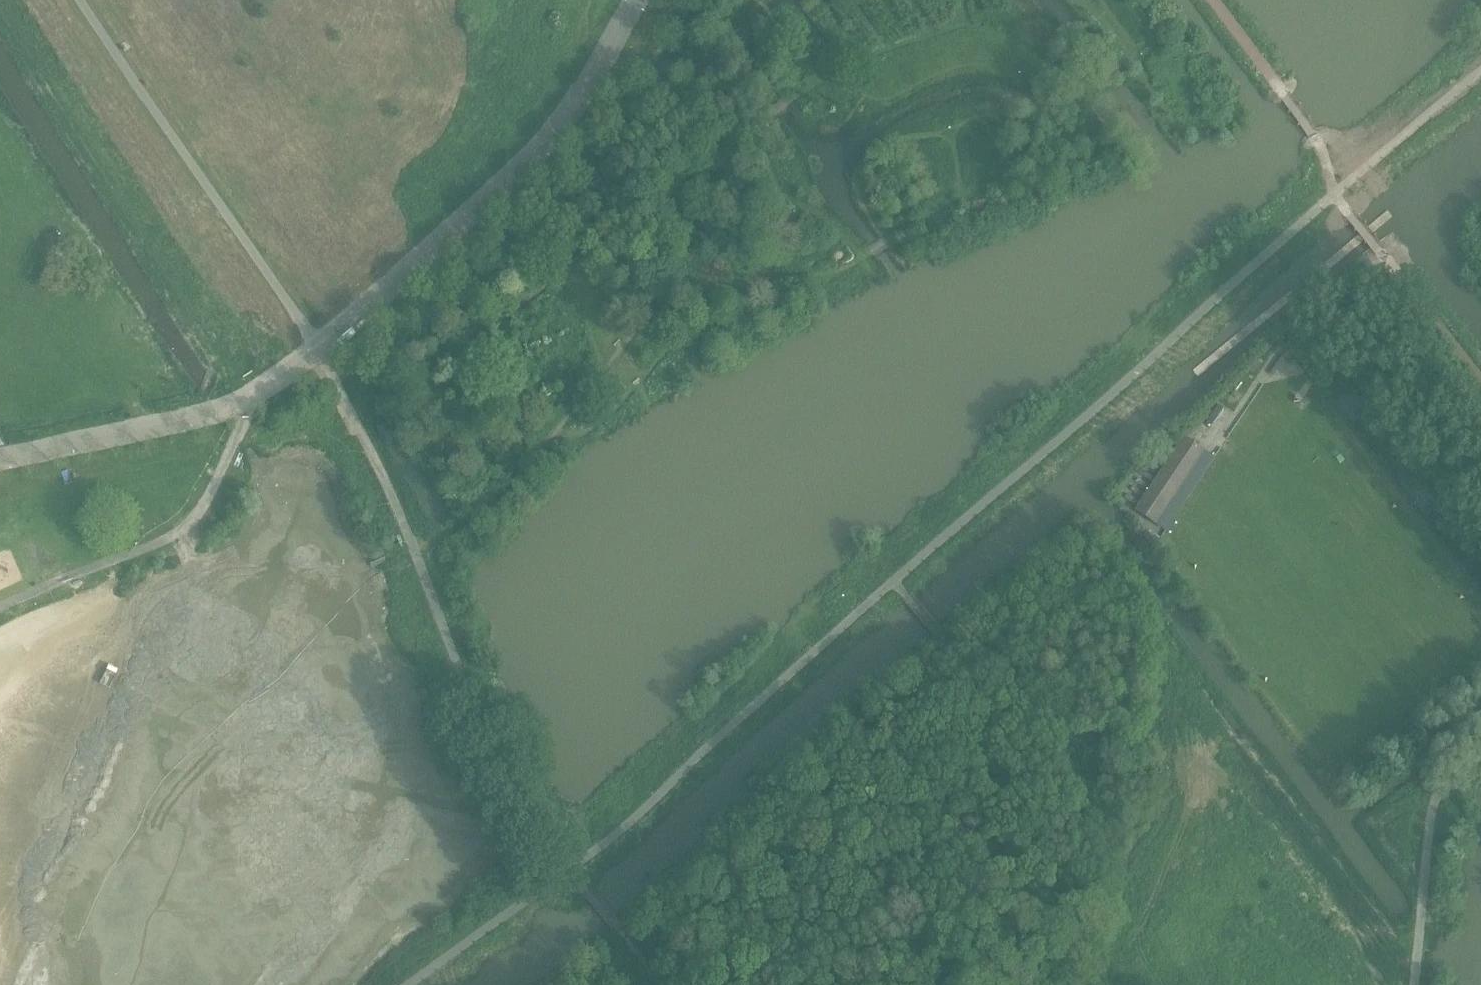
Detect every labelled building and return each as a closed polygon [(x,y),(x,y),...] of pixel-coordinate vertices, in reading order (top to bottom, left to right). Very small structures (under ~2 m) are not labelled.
[(1183,438),(1135,509),(1156,523),(1203,452),(1183,438)]
